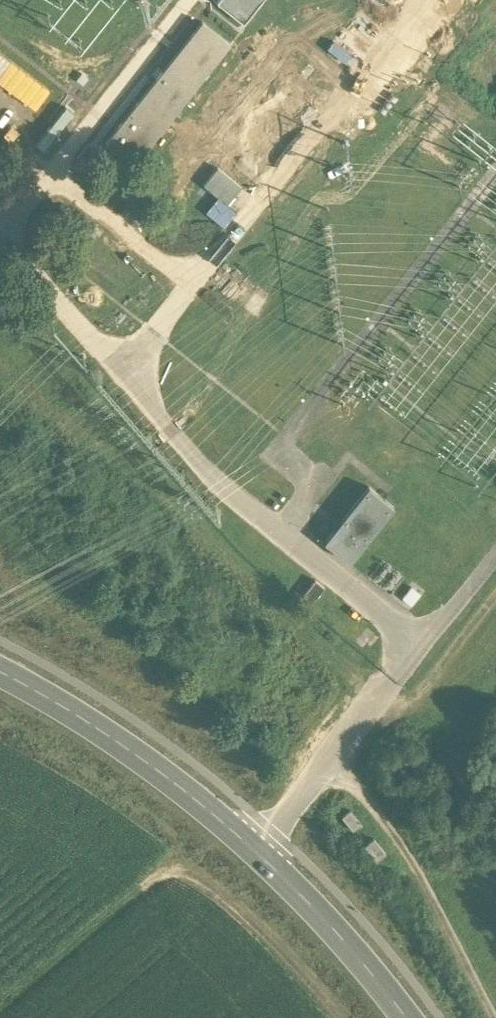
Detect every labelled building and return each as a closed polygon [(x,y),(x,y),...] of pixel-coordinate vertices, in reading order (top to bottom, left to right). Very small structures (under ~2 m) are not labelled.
[(216,4),(243,25),(263,0),(219,0),(216,4)] [(201,23),(105,145),(133,167),(229,45),(201,23)] [(44,156),(25,143),(18,152),(36,166),(44,156)] [(219,166),(204,181),(227,202),(241,187),(219,166)] [(315,532),(325,540),(367,486),(357,478),(315,532)] [(368,488),(324,543),(349,563),(393,507),(368,488)] [(314,581),(298,601),(307,608),(324,588),(314,581)] [(365,844),(377,858),(386,851),(374,837),(365,844)]
